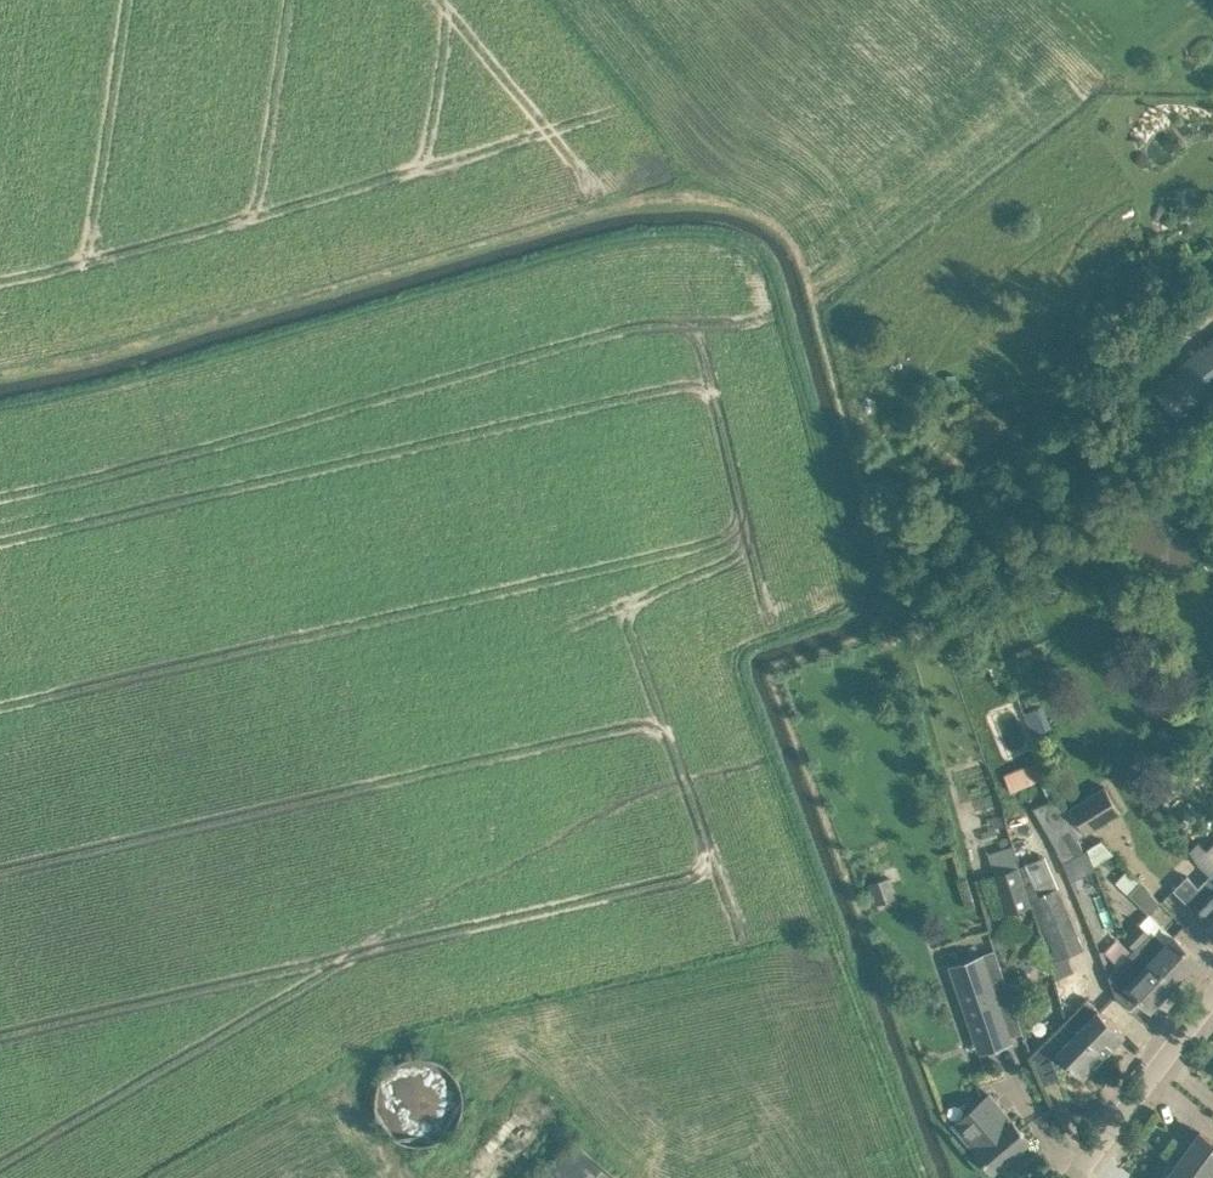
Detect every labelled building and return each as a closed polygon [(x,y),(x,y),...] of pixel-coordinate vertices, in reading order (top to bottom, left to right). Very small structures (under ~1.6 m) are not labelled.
[(1154,386),(1178,416),(1212,388),(1212,338),(1154,386)] [(1037,705),(1024,711),(1034,733),(1046,728),(1037,705)] [(1049,773),(1042,757),(1004,772),(1011,788),(1049,773)] [(1104,784),(1069,805),(1071,807),(1065,809),(1072,826),(1073,826),(1079,836),(1120,812),(1104,784)] [(1082,850),(1072,826),(1065,809),(1058,794),(1049,799),(1033,806),(1056,846),(1062,860),(1082,850)] [(1033,904),(1018,865),(1012,845),(989,852),(1007,912),(1033,904)] [(1045,855),(1018,865),(1033,904),(1053,949),(1057,959),(1068,955),(1085,947),(1045,855)] [(1174,888),(1185,899),(1184,899),(1195,909),(1194,910),(1201,917),(1212,928),(1212,876),(1210,873),(1198,885),(1187,874),(1174,888)] [(887,876),(867,883),(875,903),(894,896),(887,876)] [(1129,893),(1149,912),(1160,900),(1140,881),(1129,893)] [(1197,956),(1180,940),(1175,935),(1168,943),(1152,928),(1150,930),(1139,921),(1125,936),(1136,946),(1138,947),(1151,960),(1174,981),(1197,956)] [(1173,982),(1174,981),(1151,960),(1138,947),(1136,946),(1108,974),(1116,994),(1129,1007),(1140,996),(1150,1006),(1163,992),(1166,995),(1176,985),(1173,982)] [(988,972),(956,983),(974,1037),(986,1033),(991,1048),(1013,1041),(1011,1035),(1023,1031),(995,948),(981,952),(988,972)] [(1124,1033),(1107,1016),(1087,997),(1066,1019),(1103,1055),(1124,1033)] [(1103,1055),(1066,1019),(1045,1040),(1082,1076),(1103,1055)] [(957,1129),(976,1150),(992,1169),(1028,1138),(990,1093),(979,1102),(983,1107),(957,1129)] [(1200,1130),(1187,1147),(1182,1143),(1171,1157),(1177,1161),(1200,1177),(1212,1177),(1212,1140),(1200,1130)] [(1177,1161),(1165,1177),(1200,1177),(1177,1161)]
